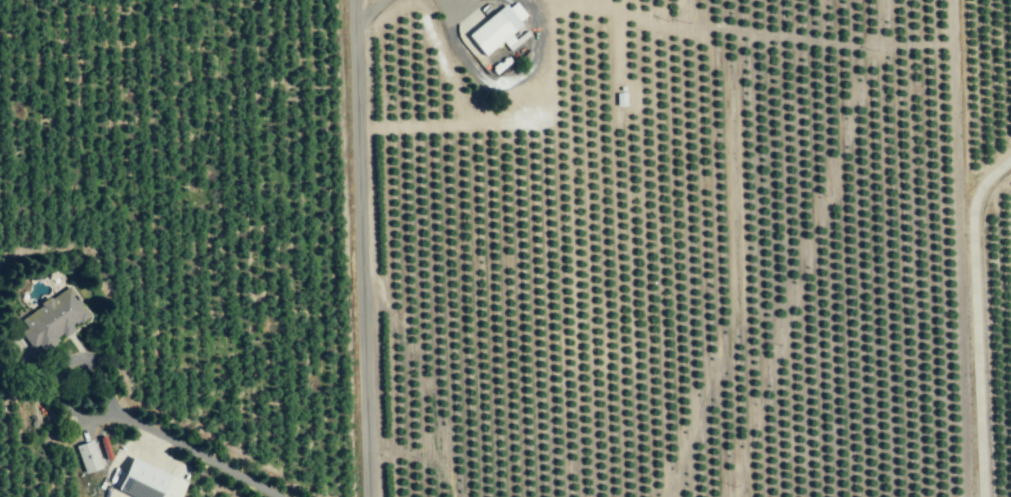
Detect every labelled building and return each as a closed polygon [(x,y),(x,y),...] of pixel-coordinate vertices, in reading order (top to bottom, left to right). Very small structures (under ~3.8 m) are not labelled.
[(479,55),(528,20),(516,3),(508,9),(505,5),(464,34),(479,55)] [(589,162),(592,178),(606,175),(604,160),(589,162)] [(609,230),(605,215),(590,219),(595,234),(609,230)] [(23,332),(35,350),(43,345),(46,349),(92,319),(72,287),(23,319),(29,328),(23,332)] [(77,447),(86,475),(103,469),(94,441),(77,447)] [(132,496),(167,496),(177,476),(136,459),(122,492),(132,496)]
